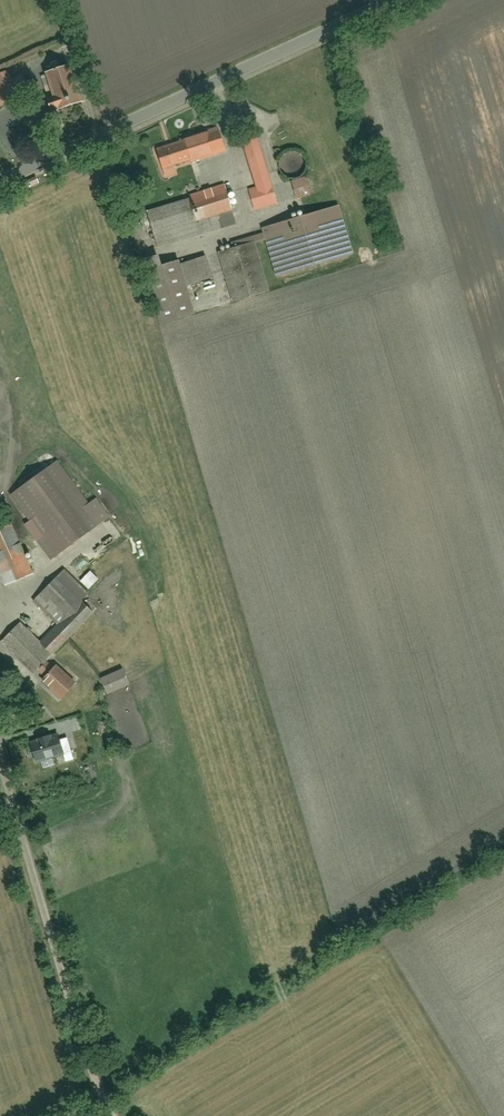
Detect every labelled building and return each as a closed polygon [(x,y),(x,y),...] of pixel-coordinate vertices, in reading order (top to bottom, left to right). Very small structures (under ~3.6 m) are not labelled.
[(53,74),(50,75),(55,95),(49,97),(53,112),(85,104),(76,68),(68,70),(66,64),(51,68),(53,74)] [(33,98),(24,77),(14,81),(10,71),(0,75),(0,111),(33,98)] [(159,149),(165,171),(228,152),(222,131),(159,149)] [(252,192),(256,213),(281,209),(278,192),(279,192),(262,132),(243,137),(259,190),(252,192)] [(287,156),(282,164),(285,174),(291,179),(301,178),(308,172),(309,163),(304,156),(297,153),(287,156)] [(38,179),(30,183),(33,187),(40,184),(38,179)] [(307,181),(294,185),(299,201),(312,197),(307,181)] [(154,213),(164,246),(239,223),(229,190),(154,213)] [(345,205),(267,230),(285,285),(362,260),(345,205)] [(216,280),(209,256),(147,274),(163,326),(199,316),(191,288),(216,280)] [(47,473),(13,499),(57,555),(91,530),(47,473)] [(0,532),(0,559),(10,583),(34,573),(15,526),(0,532)] [(60,625),(41,645),(22,626),(5,643),(35,672),(37,670),(40,673),(43,670),(49,676),(41,684),(62,705),(81,686),(62,668),(54,660),(99,615),(89,605),(95,598),(70,573),(39,605),(60,625)] [(107,677),(110,690),(129,686),(126,673),(107,677)] [(36,761),(63,753),(58,736),(50,738),(49,736),(39,739),(39,741),(31,744),(36,761)]
